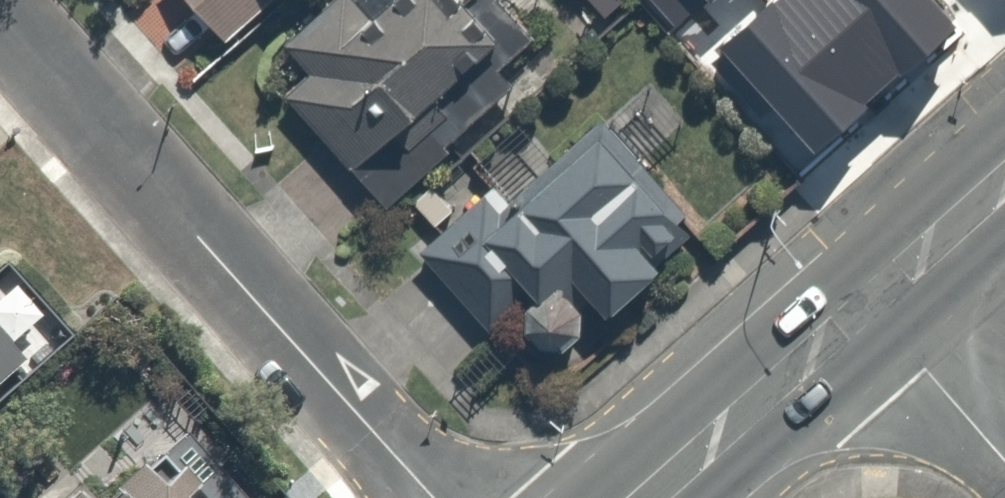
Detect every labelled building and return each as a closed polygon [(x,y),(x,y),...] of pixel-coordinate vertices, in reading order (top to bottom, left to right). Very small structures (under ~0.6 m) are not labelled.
[(212,35),(252,0),(181,0),(212,35)] [(266,33),(301,70),(279,90),(374,193),(459,115),(439,93),(509,29),(483,0),(302,0),(266,33)] [(541,352),(691,223),(594,111),(492,199),(475,179),(409,236),(487,327),(505,311),(541,352)] [(46,375),(0,324),(0,417),(46,375)] [(200,437),(133,497),(256,497),(200,437)] [(94,472),(65,497),(117,497),(94,472)]
